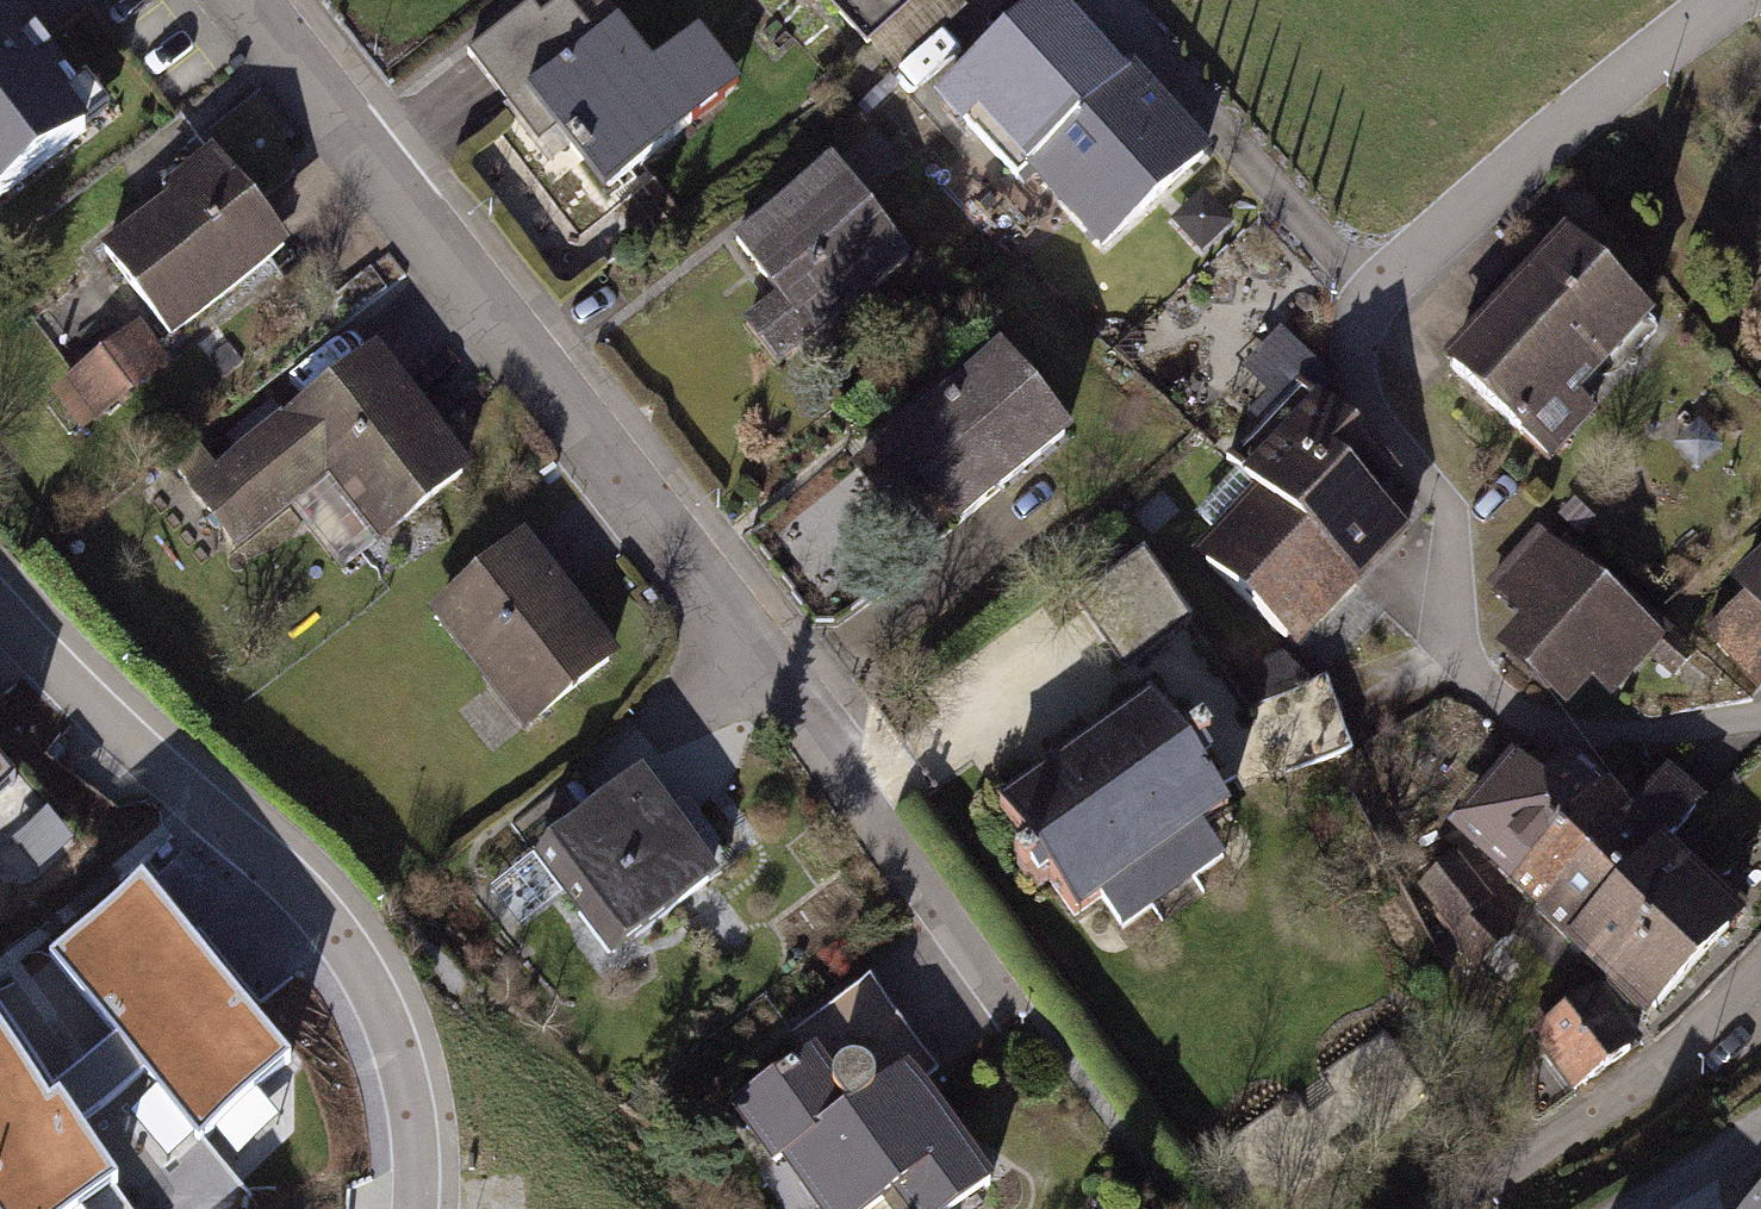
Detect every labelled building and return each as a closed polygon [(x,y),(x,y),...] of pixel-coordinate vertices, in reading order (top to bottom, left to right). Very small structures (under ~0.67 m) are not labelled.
[(816,9),(821,3),(870,57),(933,0),(808,0),(816,9)] [(534,10),(471,57),(514,113),(537,95),(574,144),(570,147),(588,170),(593,167),(611,190),(741,90),(703,41),(656,77),(618,28),(598,43),(567,2),(542,21),(534,10)] [(1206,155),(1129,75),(1120,83),(1051,10),(950,105),(1021,179),(1031,169),(1106,249),(1206,155)] [(66,149),(40,117),(55,104),(0,35),(0,201),(66,149)] [(179,211),(116,260),(177,338),(275,261),(238,213),(247,206),(212,161),(168,196),(179,211)] [(833,178),(744,245),(786,299),(750,327),(780,367),(905,272),(833,178)] [(1234,225),(1205,195),(1176,222),(1205,253),(1234,225)] [(1507,342),(1470,380),(1537,443),(1649,326),(1582,263),(1552,294),(1540,283),(1494,330),(1507,342)] [(1298,334),(1263,353),(1282,387),(1316,368),(1298,334)] [(142,393),(112,355),(98,366),(128,404),(142,393)] [(192,448),(173,461),(236,547),(336,474),(383,538),(463,479),(378,364),(217,482),(192,448)] [(956,401),(853,486),(894,535),(944,495),(970,526),(1071,444),(1014,374),(966,413),(956,401)] [(1306,394),(1233,470),(1254,493),(1359,591),(1407,541),(1371,507),(1397,481),(1306,394)] [(1350,584),(1254,493),(1214,535),(1234,554),(1218,571),(1294,643),(1350,584)] [(1549,547),(1505,598),(1533,623),(1504,656),(1562,706),(1591,672),(1620,697),(1664,646),(1549,547)] [(534,552),(440,624),(523,733),(617,662),(534,552)] [(1144,565),(1082,609),(1127,674),(1190,630),(1144,565)] [(1744,599),(1754,610),(1709,642),(1759,691),(1760,690),(1760,584),(1744,599)] [(1351,750),(1328,682),(1257,705),(1279,774),(1351,750)] [(1154,718),(1015,819),(1041,855),(1031,862),(1038,872),(1028,879),(1037,892),(1046,885),(1055,897),(1065,890),(1089,923),(1229,822),(1203,787),(1212,781),(1204,769),(1210,764),(1204,755),(1198,760),(1190,749),(1181,755),(1154,718)] [(15,781),(0,763),(0,794),(15,781)] [(1516,768),(1458,831),(1520,888),(1601,800),(1572,774),(1550,799),(1516,768)] [(77,835),(31,779),(0,804),(0,876),(11,889),(77,835)] [(1631,827),(1550,915),(1581,945),(1664,854),(1704,812),(1672,783),(1631,827)] [(562,786),(512,823),(537,857),(543,853),(606,938),(620,928),(636,948),(721,885),(686,840),(659,835),(624,791),(586,819),(562,786)] [(1631,827),(1601,800),(1520,888),(1550,915),(1631,827)] [(1709,896),(1664,854),(1581,945),(1626,986),(1709,896)] [(1490,908),(1457,867),(1425,893),(1445,917),(1440,921),(1453,937),(1455,936),(1487,909),(1490,908)] [(117,1036),(50,1083),(76,1120),(145,1071),(198,1136),(290,1059),(141,880),(50,957),(117,1036)] [(1754,936),(1709,896),(1616,999),(1641,1021),(1652,1008),(1673,1026),(1754,936)] [(1511,937),(1487,909),(1455,936),(1479,965),(1511,937)] [(734,1112),(774,1170),(790,1159),(825,1208),(976,1208),(998,1194),(922,1087),(939,1075),(873,981),(801,1031),(817,1053),(734,1112)] [(1554,1044),(1592,1015),(1578,996),(1539,1024),(1554,1044)] [(1638,1054),(1605,1007),(1592,1015),(1554,1044),(1544,1050),(1577,1096),(1638,1054)] [(76,1120),(50,1083),(0,1011),(0,1150),(44,1121),(53,1135),(76,1120)] [(76,1120),(53,1135),(44,1121),(0,1150),(0,1208),(76,1208),(117,1181),(76,1120)] [(1750,1208),(1760,1208),(1760,1197),(1750,1208)]
